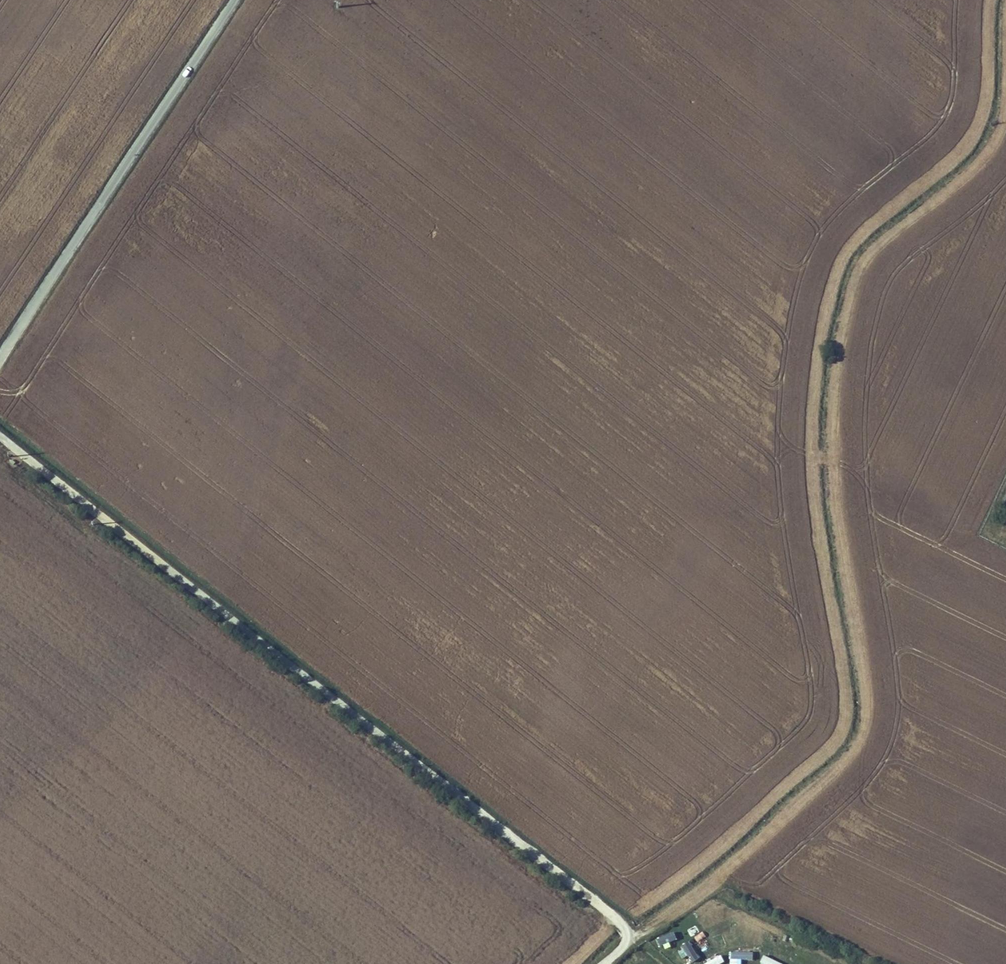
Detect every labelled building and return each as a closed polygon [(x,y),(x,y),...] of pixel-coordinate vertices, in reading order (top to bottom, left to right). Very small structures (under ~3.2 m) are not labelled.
[(657,938),(659,947),(677,942),(674,933),(657,938)] [(691,963),(698,959),(689,942),(682,946),(691,963)] [(730,952),(730,963),(741,963),(741,960),(753,960),(752,952),(730,952)] [(783,963),(763,955),(760,963),(762,963),(782,963),(783,963)] [(724,962),(721,956),(703,963),(720,963),(724,962)]
